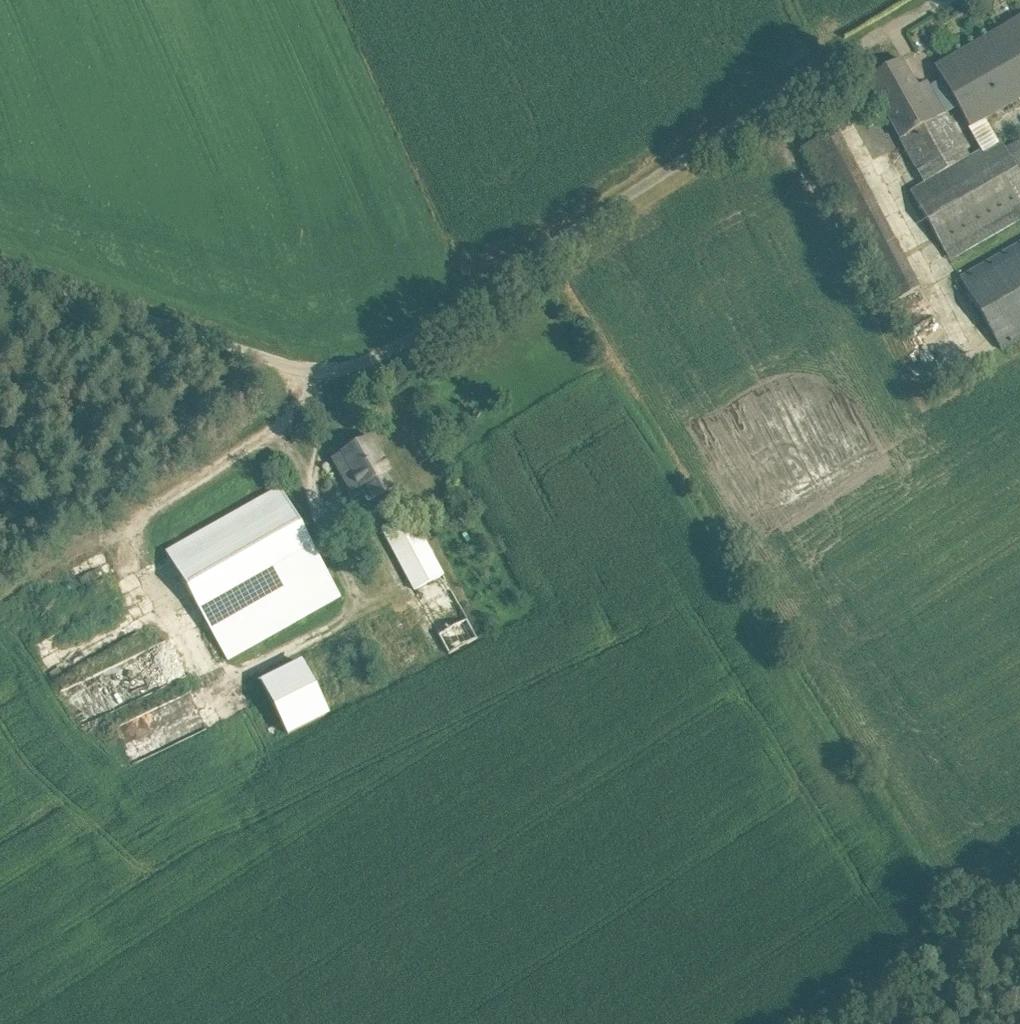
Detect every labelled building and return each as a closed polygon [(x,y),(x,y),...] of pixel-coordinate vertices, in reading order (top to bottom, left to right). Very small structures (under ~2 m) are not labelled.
[(935,66),(981,147),(996,138),(984,120),(1019,99),(1019,18),(935,66)] [(939,104),(926,82),(917,87),(902,60),(867,79),(895,129),(939,104)] [(895,129),(924,181),(908,190),(944,251),(1019,207),(1019,140),(1018,141),(1003,150),(996,138),(968,155),(939,104),(895,129)] [(872,200),(841,216),(846,225),(862,257),(894,241),(877,209),(872,200)] [(954,281),(963,296),(969,292),(1002,347),(1019,336),(1019,242),(954,281)] [(390,472),(380,455),(371,437),(332,459),(351,494),(361,489),(369,503),(389,491),(381,477),(390,472)] [(280,488),(166,552),(172,563),(192,598),(227,660),(341,596),(280,488)] [(382,530),(448,654),(479,638),(413,513),(382,530)] [(302,659),(260,680),(288,734),(288,735),(330,714),(302,659)]
